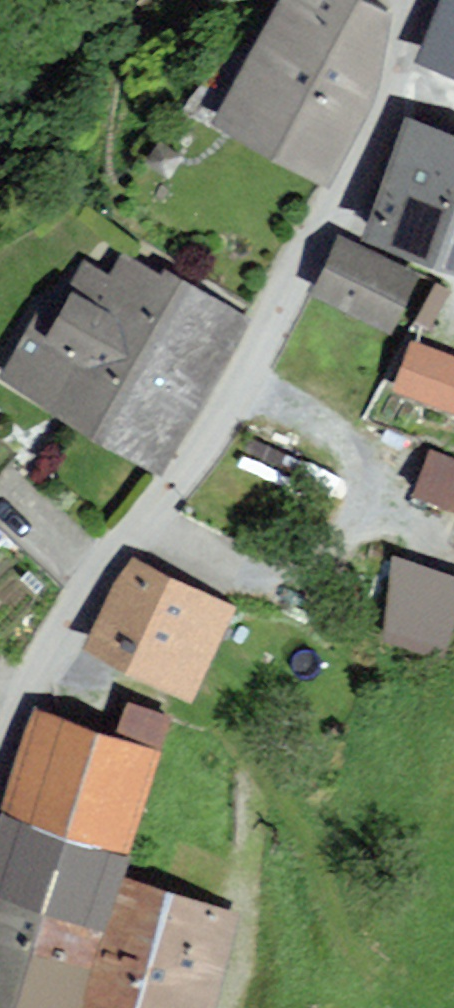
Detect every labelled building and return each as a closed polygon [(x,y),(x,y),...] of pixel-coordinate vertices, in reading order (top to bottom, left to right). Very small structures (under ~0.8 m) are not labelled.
[(222,124),(311,175),(394,29),(342,0),(293,0),(222,124)] [(421,53),(453,66),(453,0),(440,0),(421,53)] [(378,240),(453,265),(453,149),(413,135),(378,240)] [(31,377),(158,453),(238,320),(111,244),(31,377)] [(342,246),(320,293),(390,325),(412,279),(342,246)] [(407,331),(390,385),(453,406),(453,346),(407,331)] [(441,460),(420,511),(453,525),(453,465),(441,460)] [(377,635),(449,647),(453,616),(453,563),(390,553),(377,635)] [(147,558),(97,644),(191,698),(241,612),(147,558)] [(8,696),(0,692),(0,714),(8,696)] [(41,726),(9,822),(1,820),(0,824),(0,1007),(3,1007),(66,1007),(148,762),(41,726)] [(128,888),(94,1007),(207,1007),(233,918),(128,888)]
